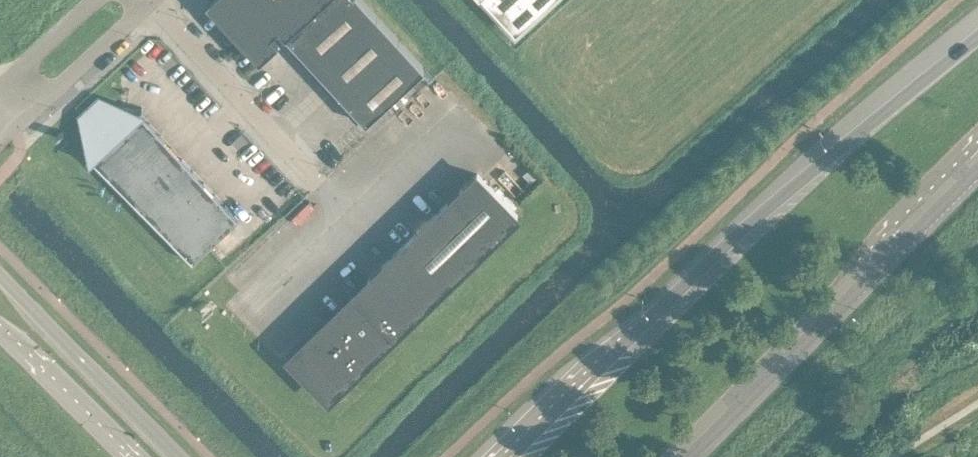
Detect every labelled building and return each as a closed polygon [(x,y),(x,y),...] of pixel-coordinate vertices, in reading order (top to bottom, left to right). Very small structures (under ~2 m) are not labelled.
[(360,117),(365,123),(425,69),(362,0),(238,0),(259,23),(258,24),(269,36),(278,28),(295,47),(360,117)] [(515,31),(548,0),(487,0),(515,31)] [(192,261),(238,219),(139,111),(138,111),(99,104),(98,103),(85,115),(86,117),(89,155),(90,156),(192,261)] [(476,173),(367,280),(369,282),(292,357),(328,394),(390,334),(392,337),(517,216),(476,173)]
